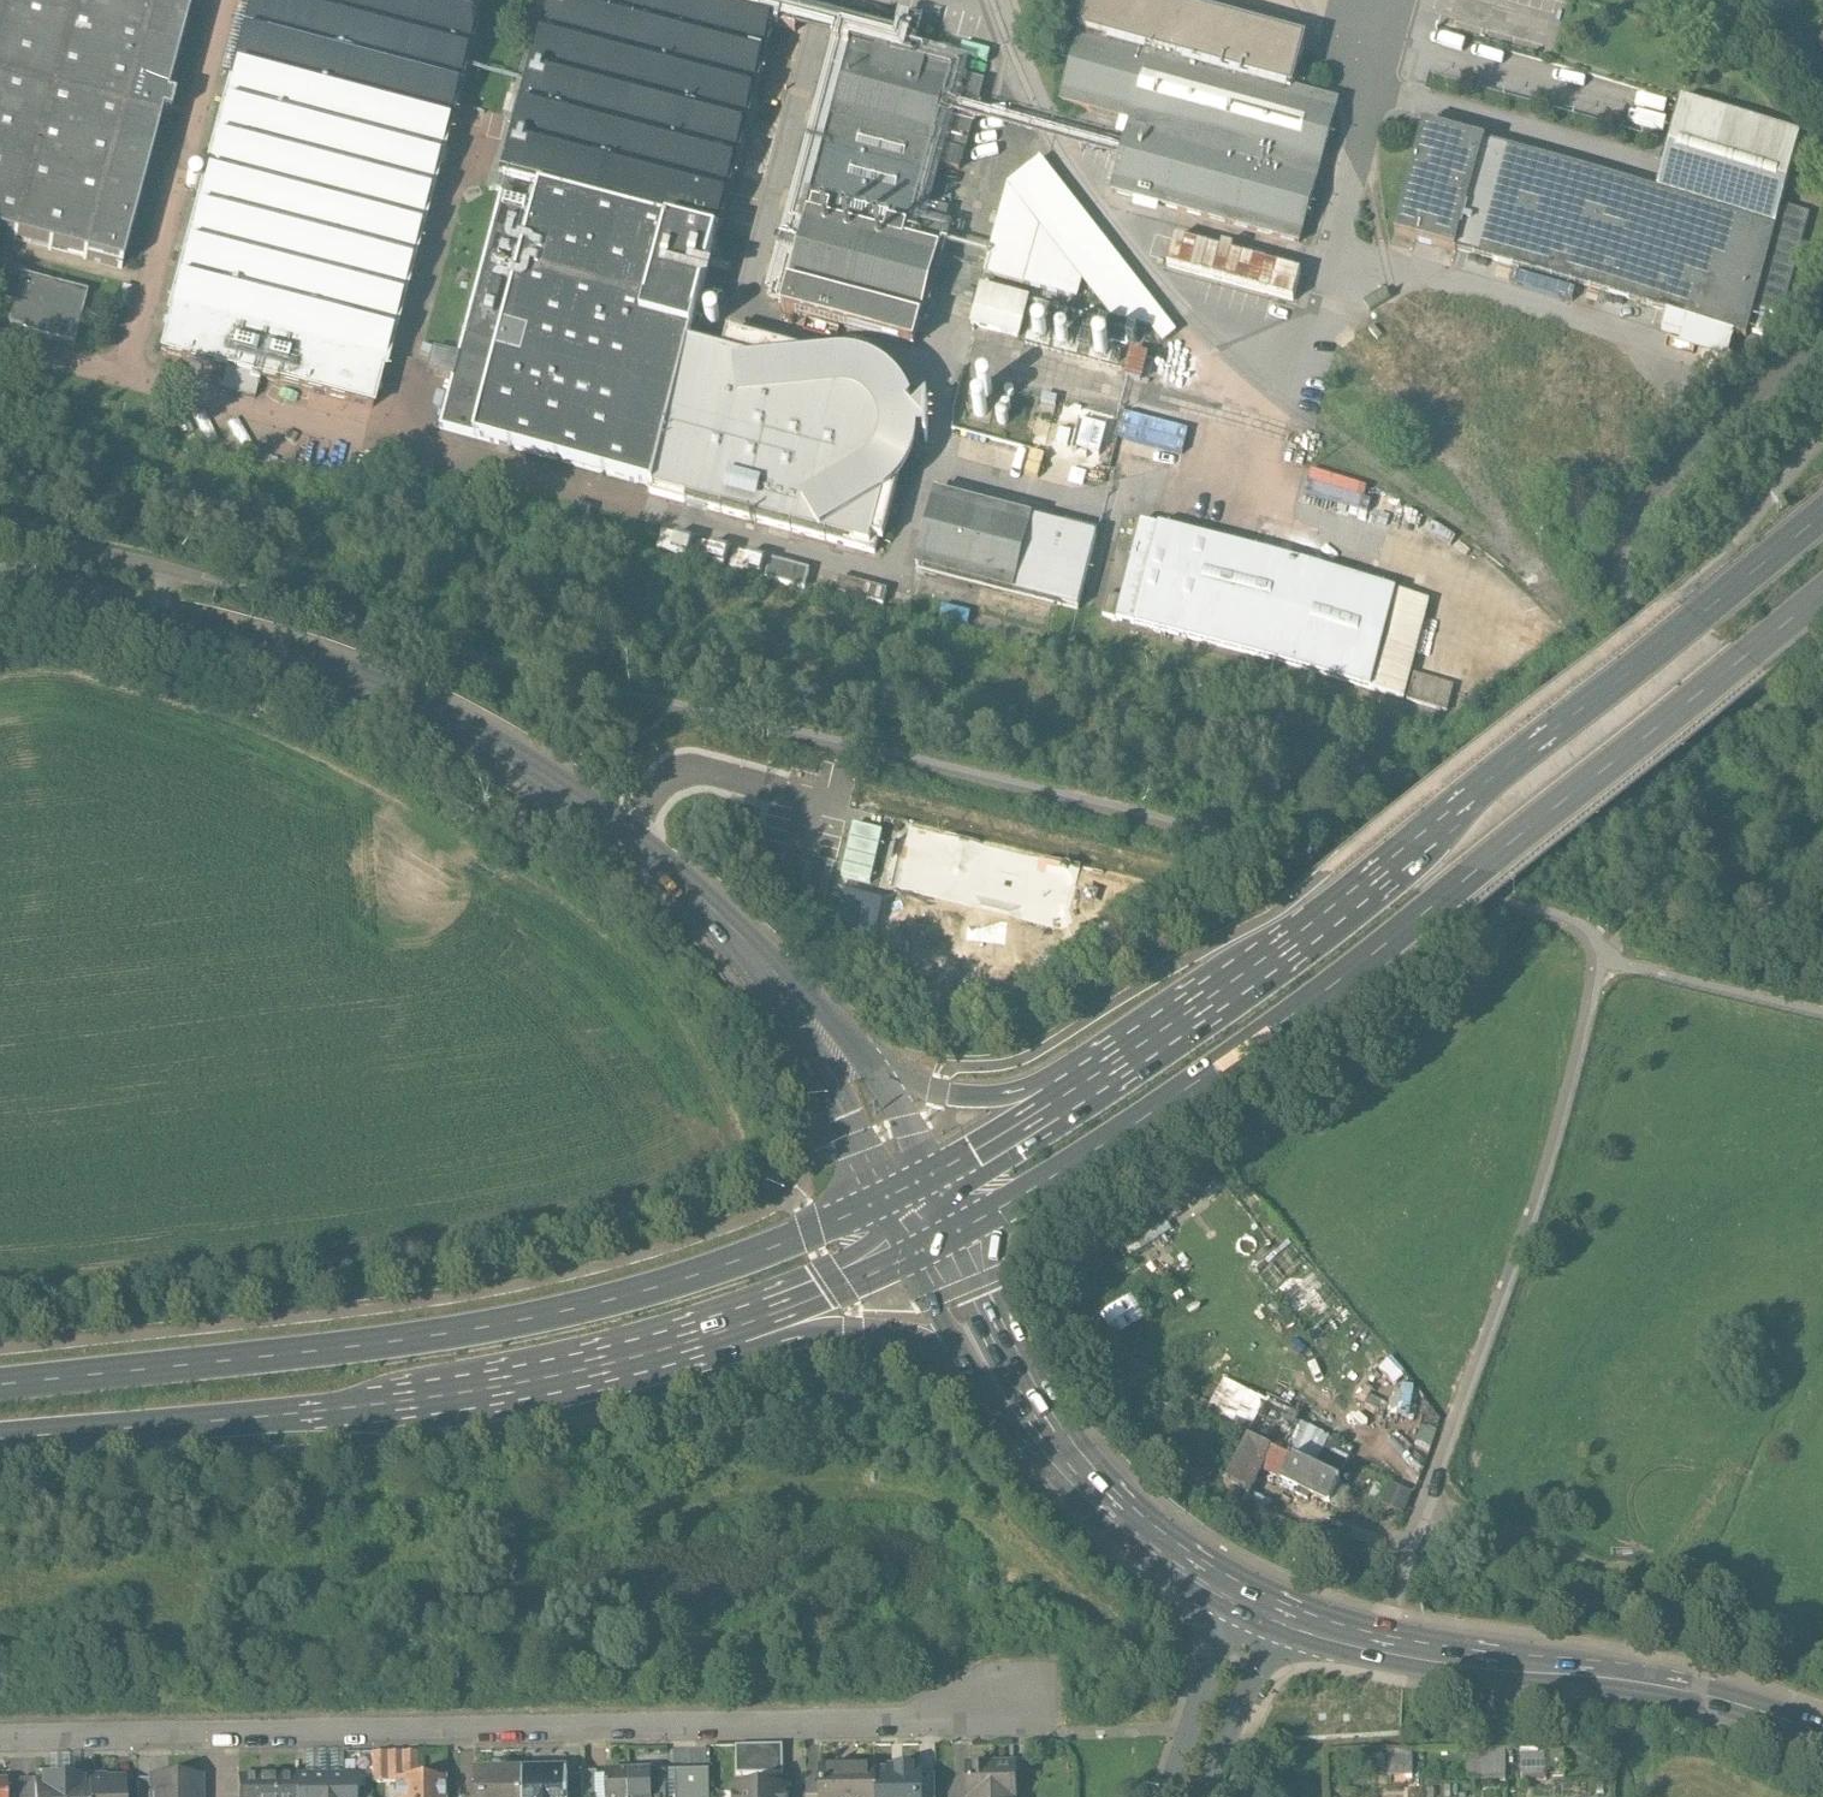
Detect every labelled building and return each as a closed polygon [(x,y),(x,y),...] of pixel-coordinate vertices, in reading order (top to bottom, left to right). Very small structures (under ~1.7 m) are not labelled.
[(6,234),(123,265),(162,114),(170,116),(174,100),(166,98),(192,0),(0,0),(0,233),(6,234)] [(160,350),(371,405),(479,0),(253,0),(160,350)] [(678,0),(554,0),(440,425),(651,481),(688,344),(771,25),(678,0)] [(771,25),(796,31),(804,0),(678,0),(771,25)] [(1080,32),(1292,90),(1305,42),(1152,0),(1089,0),(1080,32)] [(1338,102),(1292,90),(1080,32),(1061,103),(1131,122),(1112,192),(1299,243),(1338,102)] [(835,119),(810,215),(937,249),(948,210),(927,205),(938,163),(959,169),(983,81),(853,47),(834,119),(835,119)] [(1671,132),(1656,189),(1774,221),(1781,197),(1799,128),(1681,97),(1681,99),(1678,98),(1669,131),(1671,132)] [(1395,234),(1455,250),(1456,248),(1485,143),(1485,141),(1425,124),(1395,234)] [(1753,300),(1774,221),(1656,189),(1485,143),(1456,248),(1666,306),(1734,324),(1746,327),(1753,300)] [(1008,184),(984,272),(1076,298),(1082,279),(1112,317),(1152,328),(1162,342),(1175,332),(1039,160),(1008,184)] [(1809,205),(1781,197),(1774,221),(1753,300),(1781,308),(1809,205)] [(912,344),(937,249),(810,215),(807,214),(782,310),(912,344)] [(1176,239),(1168,267),(1293,301),(1301,273),(1176,239)] [(10,281),(6,297),(15,300),(10,321),(75,338),(87,290),(0,268),(0,279),(10,281)] [(131,286),(123,284),(119,300),(127,302),(131,286)] [(1028,299),(981,286),(971,324),(1018,336),(1028,299)] [(1726,351),(1734,324),(1666,306),(1662,323),(1681,329),(1679,338),(1726,351)] [(914,414),(908,407),(911,403),(907,395),(900,384),(888,373),(874,364),(857,358),(838,357),(822,358),(728,333),(723,354),(688,344),(651,481),(649,488),(874,547),(878,534),(882,536),(897,481),(905,471),(914,453),(916,442),(916,433),(925,433),(925,439),(927,439),(928,400),(914,414)] [(1125,378),(1140,382),(1148,353),(1133,349),(1125,378)] [(1179,459),(1185,424),(1122,413),(1116,448),(1179,459)] [(916,562),(1078,604),(1097,532),(935,490),(916,562)] [(588,504),(574,500),(569,520),(583,523),(588,504)] [(1142,518),(1117,613),(1135,618),(1159,522),(1142,518)] [(1302,560),(1159,522),(1135,618),(1277,656),(1302,560)] [(691,532),(661,524),(656,541),(687,549),(691,532)] [(728,542),(696,534),(692,551),(723,558),(728,542)] [(764,551),(733,543),(729,560),(760,568),(764,551)] [(809,563),(769,553),(764,572),(804,582),(809,563)] [(1371,681),(1371,680),(1396,585),(1302,560),(1277,656),(1371,681)] [(887,584),(839,571),(836,585),(883,598),(887,584)] [(1396,584),(1396,585),(1371,680),(1403,688),(1428,592),(1396,584)] [(1453,675),(1413,664),(1406,690),(1447,700),(1453,675)] [(871,882),(883,830),(855,823),(842,875),(871,882)] [(1148,1315),(1134,1292),(1101,1312),(1115,1335),(1148,1315)] [(1264,1402),(1222,1381),(1199,1427),(1190,1444),(1203,1450),(1194,1468),(1223,1483),(1247,1495),(1249,1490),(1261,1468),(1279,1477),(1278,1481),(1324,1504),(1351,1451),(1295,1423),(1299,1415),(1265,1399),(1264,1402)] [(754,1747),(755,1775),(771,1775),(771,1746),(754,1747)] [(771,1746),(771,1775),(788,1774),(788,1746),(771,1746)] [(737,1747),(738,1775),(755,1775),(754,1747),(737,1747)] [(1544,1779),(1545,1749),(1521,1749),(1521,1778),(1544,1779)] [(1466,1778),(1507,1778),(1507,1752),(1466,1752),(1466,1778)] [(397,1782),(397,1779),(418,1779),(418,1753),(373,1753),(373,1782),(397,1782)] [(959,1778),(971,1777),(970,1756),(958,1757),(959,1778)] [(678,1764),(678,1796),(712,1796),(711,1763),(678,1764)] [(996,1768),(972,1768),(972,1796),(996,1796),(996,1768)] [(996,1768),(996,1796),(1020,1796),(1020,1768),(996,1768)] [(923,1770),(903,1770),(890,1770),(891,1776),(877,1777),(878,1796),(924,1796),(923,1770)] [(823,1796),(878,1796),(877,1777),(877,1771),(822,1773),(823,1796)] [(608,1796),(632,1796),(632,1772),(608,1772),(608,1796)] [(669,1772),(632,1772),(632,1796),(669,1796),(669,1772)] [(526,1774),(474,1775),(474,1796),(526,1796),(526,1774)] [(526,1774),(526,1796),(570,1796),(570,1779),(570,1774),(526,1774)] [(91,1796),(124,1796),(124,1778),(105,1778),(105,1776),(91,1776),(91,1778),(91,1796)] [(150,1780),(151,1796),(203,1796),(202,1777),(150,1778),(150,1780)] [(91,1778),(63,1779),(64,1796),(91,1796),(91,1778)] [(35,1779),(20,1779),(20,1796),(36,1796),(35,1779)] [(63,1779),(35,1779),(36,1796),(64,1796),(63,1779)] [(355,1779),(298,1780),(298,1796),(355,1796),(355,1779)] [(397,1796),(445,1796),(445,1779),(418,1779),(397,1779),(397,1782),(397,1796)] [(570,1779),(570,1796),(585,1796),(584,1779),(570,1779)] [(150,1780),(138,1781),(138,1796),(151,1796),(150,1780)] [(298,1780),(241,1780),(241,1796),(298,1796),(298,1780)] [(735,1796),(792,1796),(792,1787),(735,1788),(735,1796)]
